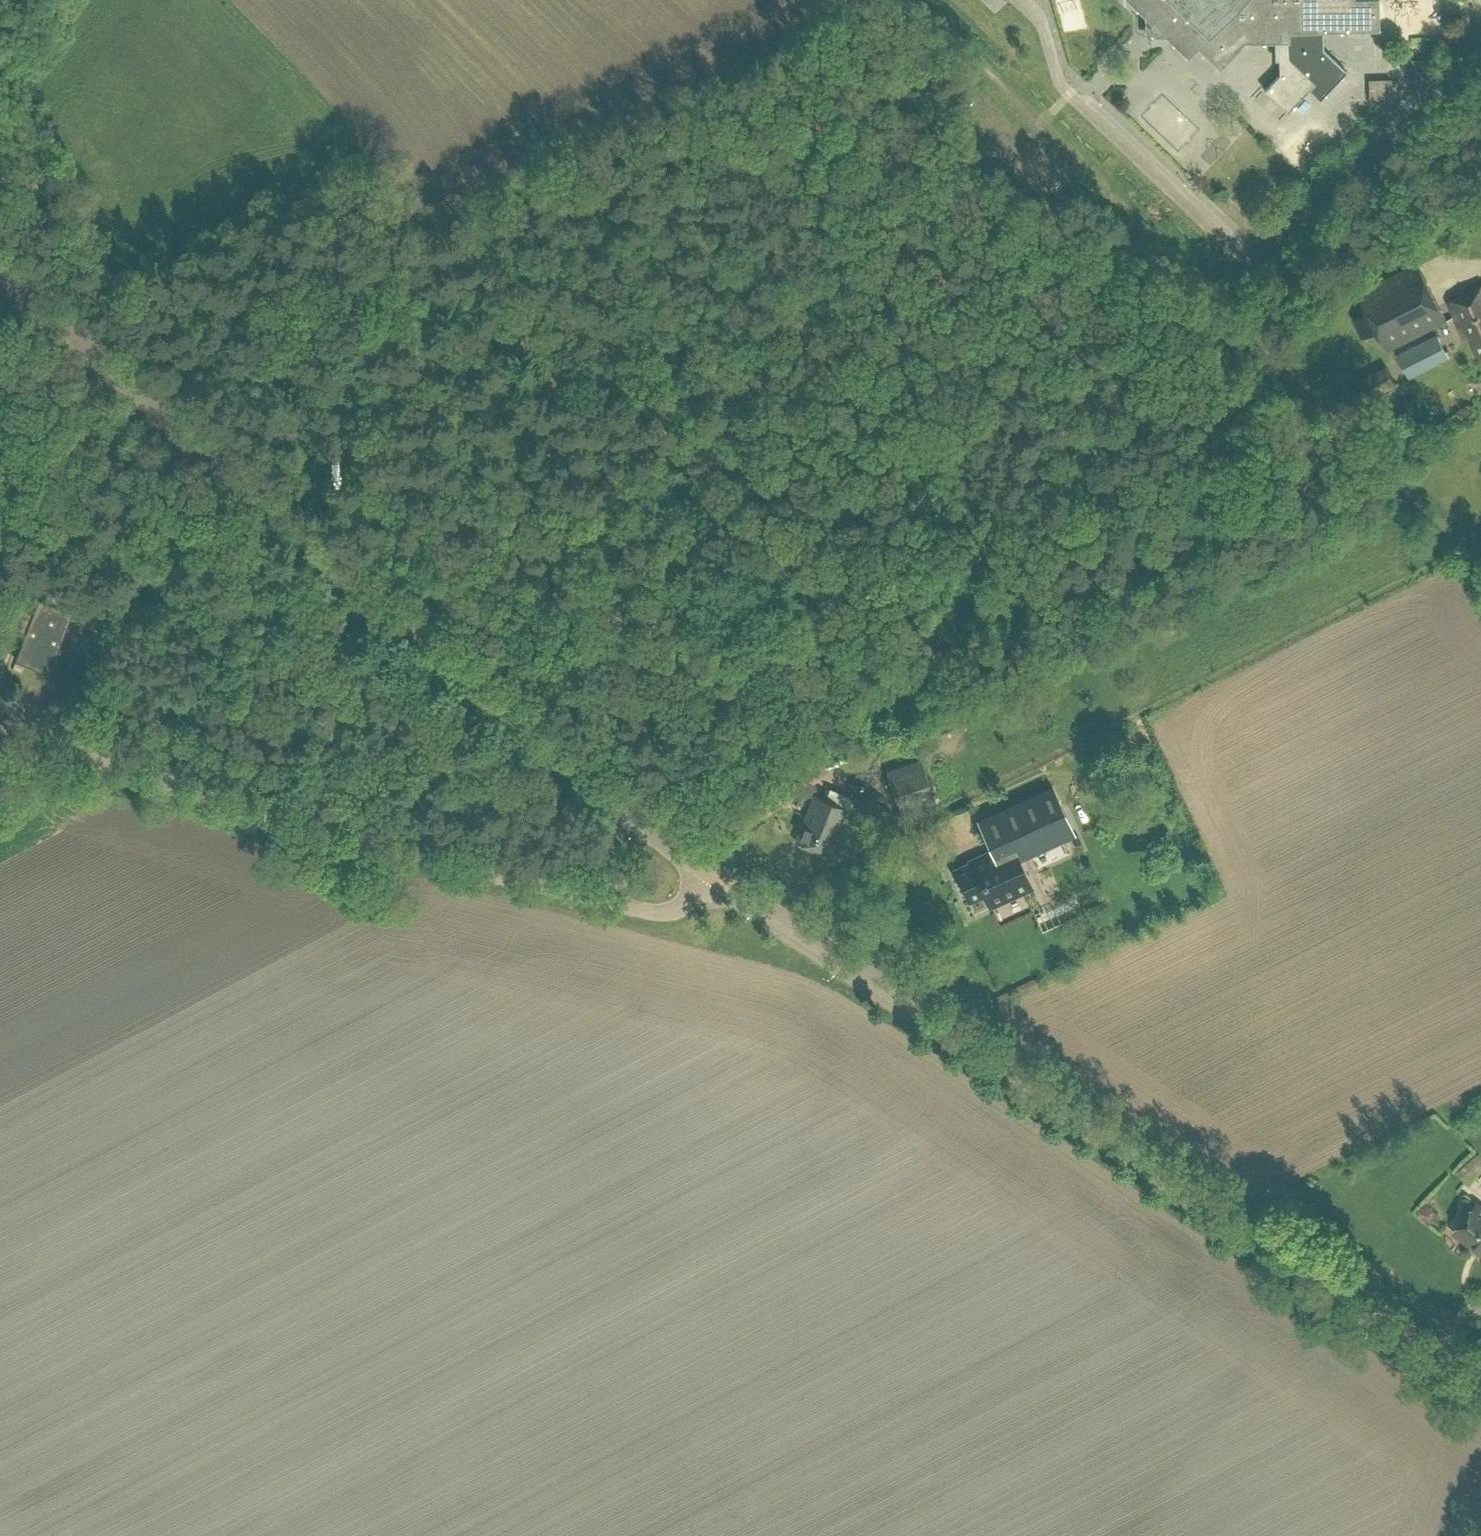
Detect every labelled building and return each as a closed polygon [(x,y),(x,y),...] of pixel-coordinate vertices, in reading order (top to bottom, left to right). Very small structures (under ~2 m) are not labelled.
[(1144,16),(1144,26),(1149,26),(1155,32),(1155,36),(1165,36),(1188,58),(1197,48),(1219,69),(1241,46),(1240,45),(1244,42),(1247,42),(1275,42),(1275,59),(1279,59),(1280,74),(1265,91),(1288,112),(1308,89),(1320,100),(1347,71),(1323,49),(1323,31),(1379,30),(1378,0),(1127,0),(1144,16)] [(1375,79),(1375,103),(1398,103),(1398,79),(1375,79)] [(1447,322),(1417,262),(1358,292),(1368,311),(1354,318),(1364,338),(1377,331),(1387,352),(1447,322)] [(1448,302),(1465,338),(1469,336),(1480,358),(1480,286),(1448,302)] [(1450,358),(1438,334),(1398,353),(1410,377),(1450,358)] [(1395,385),(1385,366),(1355,381),(1364,400),(1395,385)] [(72,612),(39,599),(33,613),(21,608),(14,628),(26,633),(16,659),(49,672),(72,612)] [(936,807),(920,759),(886,770),(902,818),(936,807)] [(1074,835),(1052,785),(977,819),(991,850),(979,856),(980,858),(955,869),(969,900),(983,893),(989,906),(1032,887),(1019,860),(1074,835)] [(847,807),(818,795),(809,816),(806,814),(795,839),(828,853),(847,807)] [(1040,957),(1043,967),(1059,961),(1055,951),(1040,957)] [(1477,1203),(1457,1230),(1460,1232),(1459,1235),(1467,1241),(1470,1240),(1480,1248),(1480,1206),(1477,1203)]
